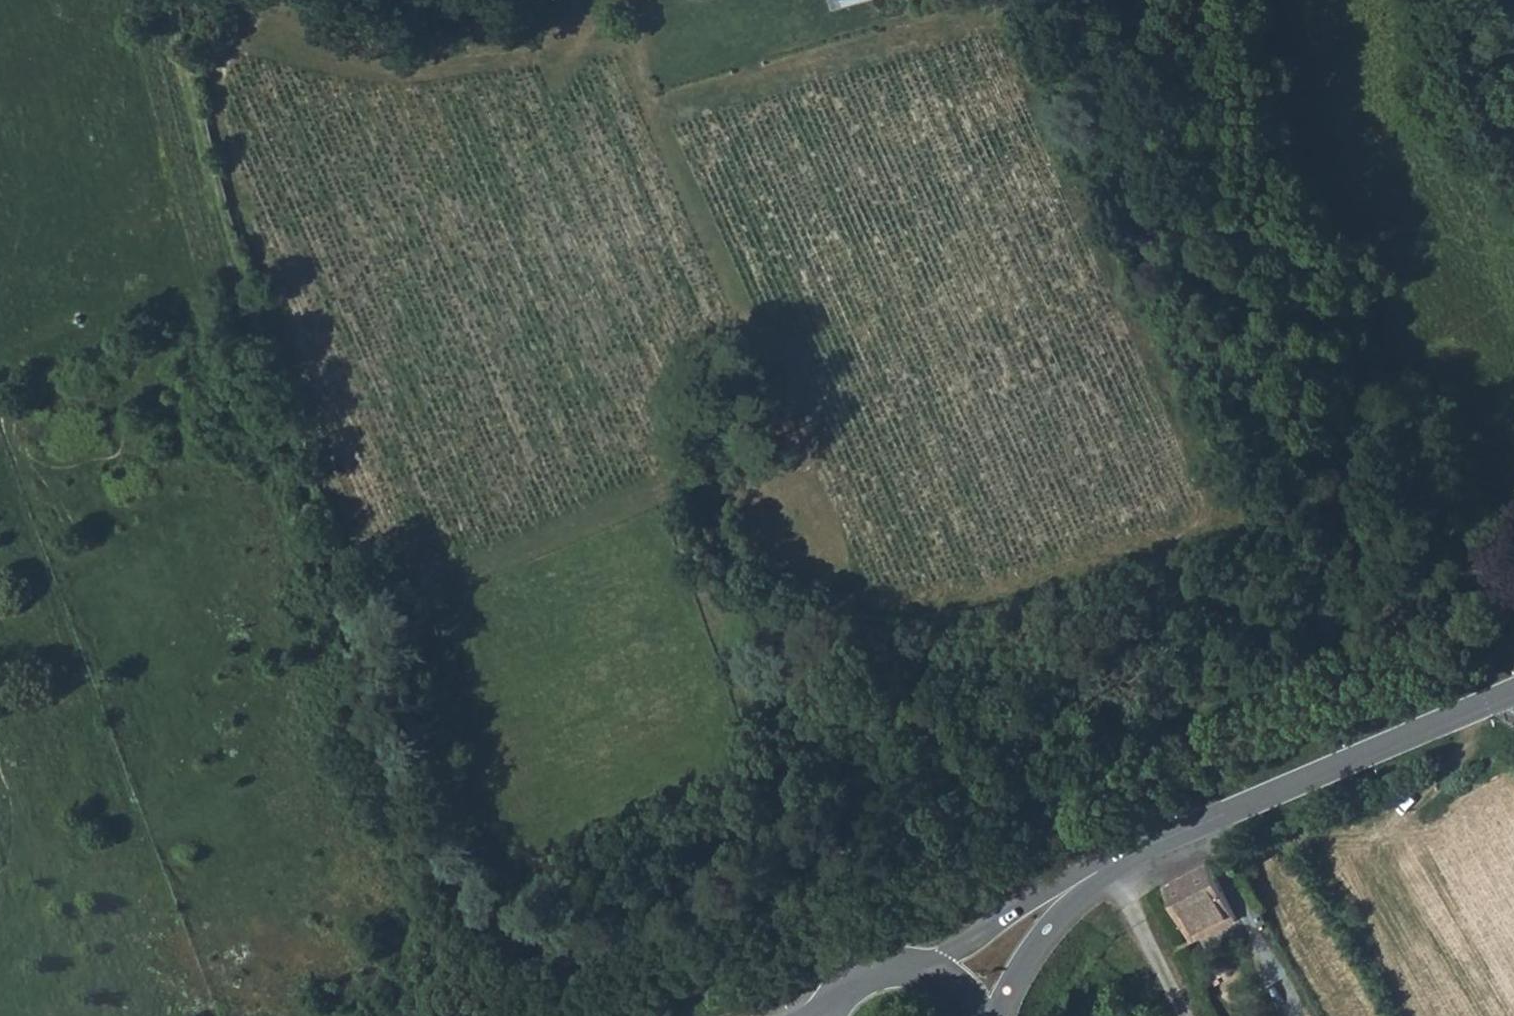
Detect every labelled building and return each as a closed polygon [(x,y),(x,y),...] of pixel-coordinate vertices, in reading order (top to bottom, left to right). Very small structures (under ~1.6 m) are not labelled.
[(1237,917),(1210,864),(1165,886),(1192,939),(1237,917)]
